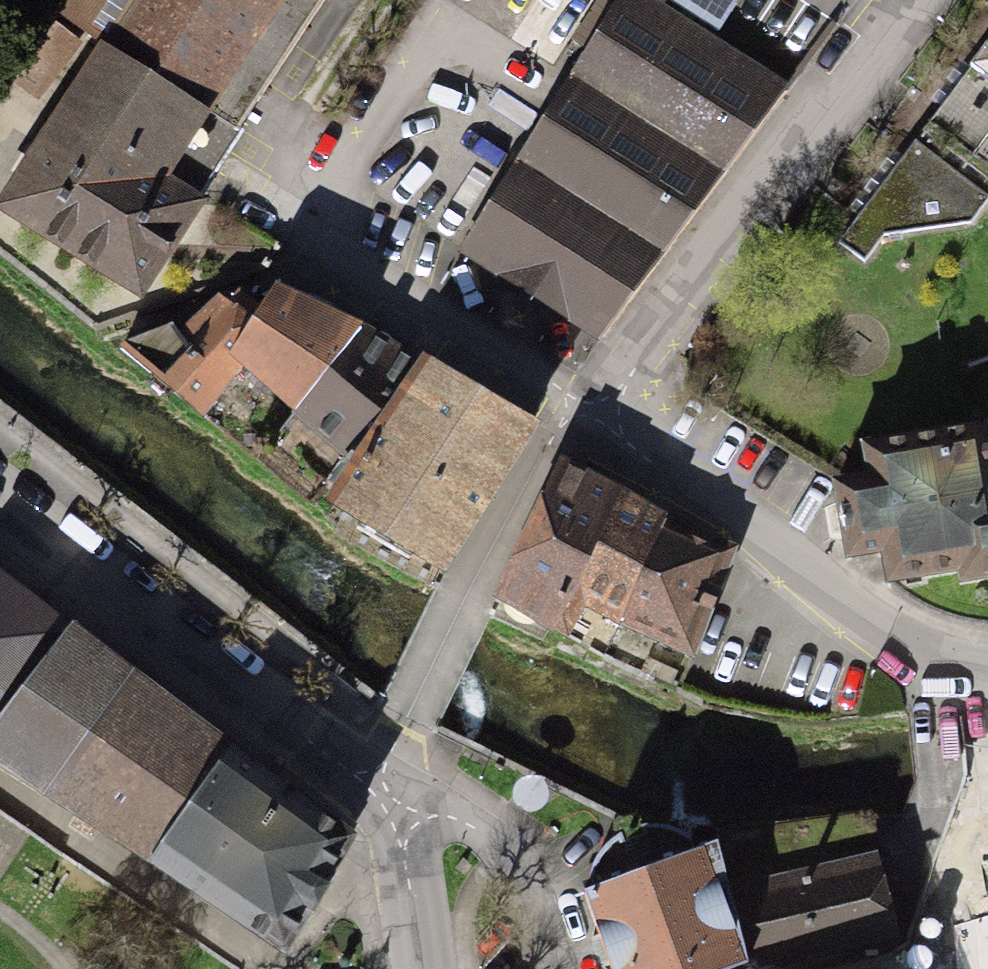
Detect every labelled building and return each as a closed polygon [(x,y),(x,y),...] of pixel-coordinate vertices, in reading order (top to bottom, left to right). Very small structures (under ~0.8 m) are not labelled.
[(0,197),(0,212),(142,302),(209,198),(198,194),(327,0),(69,0),(61,11),(97,42),(0,197)] [(650,0),(619,0),(459,252),(598,341),(791,83),(650,0)] [(715,28),(719,21),(733,0),(670,0),(715,28)] [(14,79),(36,94),(71,43),(48,27),(14,79)] [(931,121),(987,164),(987,45),(931,121)] [(931,121),(910,144),(984,201),(987,204),(987,164),(931,121)] [(910,144),(837,239),(862,258),(886,227),(968,221),(984,201),(910,144)] [(293,413),(364,325),(277,283),(249,325),(227,356),(241,370),(293,413)] [(241,370),(227,356),(249,325),(214,297),(178,333),(170,325),(117,347),(202,418),(241,370)] [(276,436),(338,481),(426,352),(364,325),(293,413),(276,436)] [(338,481),(323,502),(444,576),(543,423),(426,352),(338,481)] [(860,438),(866,473),(831,479),(844,562),(883,556),(887,584),(962,573),(963,585),(987,581),(987,418),(860,438)] [(562,456),(491,599),(554,629),(624,491),(562,456)] [(672,514),(624,491),(554,629),(569,636),(585,604),(618,621),(672,514)] [(740,546),(672,514),(618,621),(693,656),(705,627),(740,546)] [(70,628),(0,575),(0,716),(70,628)] [(227,748),(70,628),(0,716),(0,760),(151,861),(227,748)] [(227,748),(151,861),(285,950),(350,842),(227,748)] [(865,817),(719,837),(721,842),(753,963),(780,958),(781,961),(897,934),(865,817)] [(753,963),(721,842),(696,850),(695,847),(689,839),(680,834),(671,830),(660,828),(651,827),(642,828),(632,830),(623,834),(613,840),(606,846),(599,854),(595,864),(592,874),(592,883),(594,887),(584,891),(612,968),(736,968),(753,963)]
